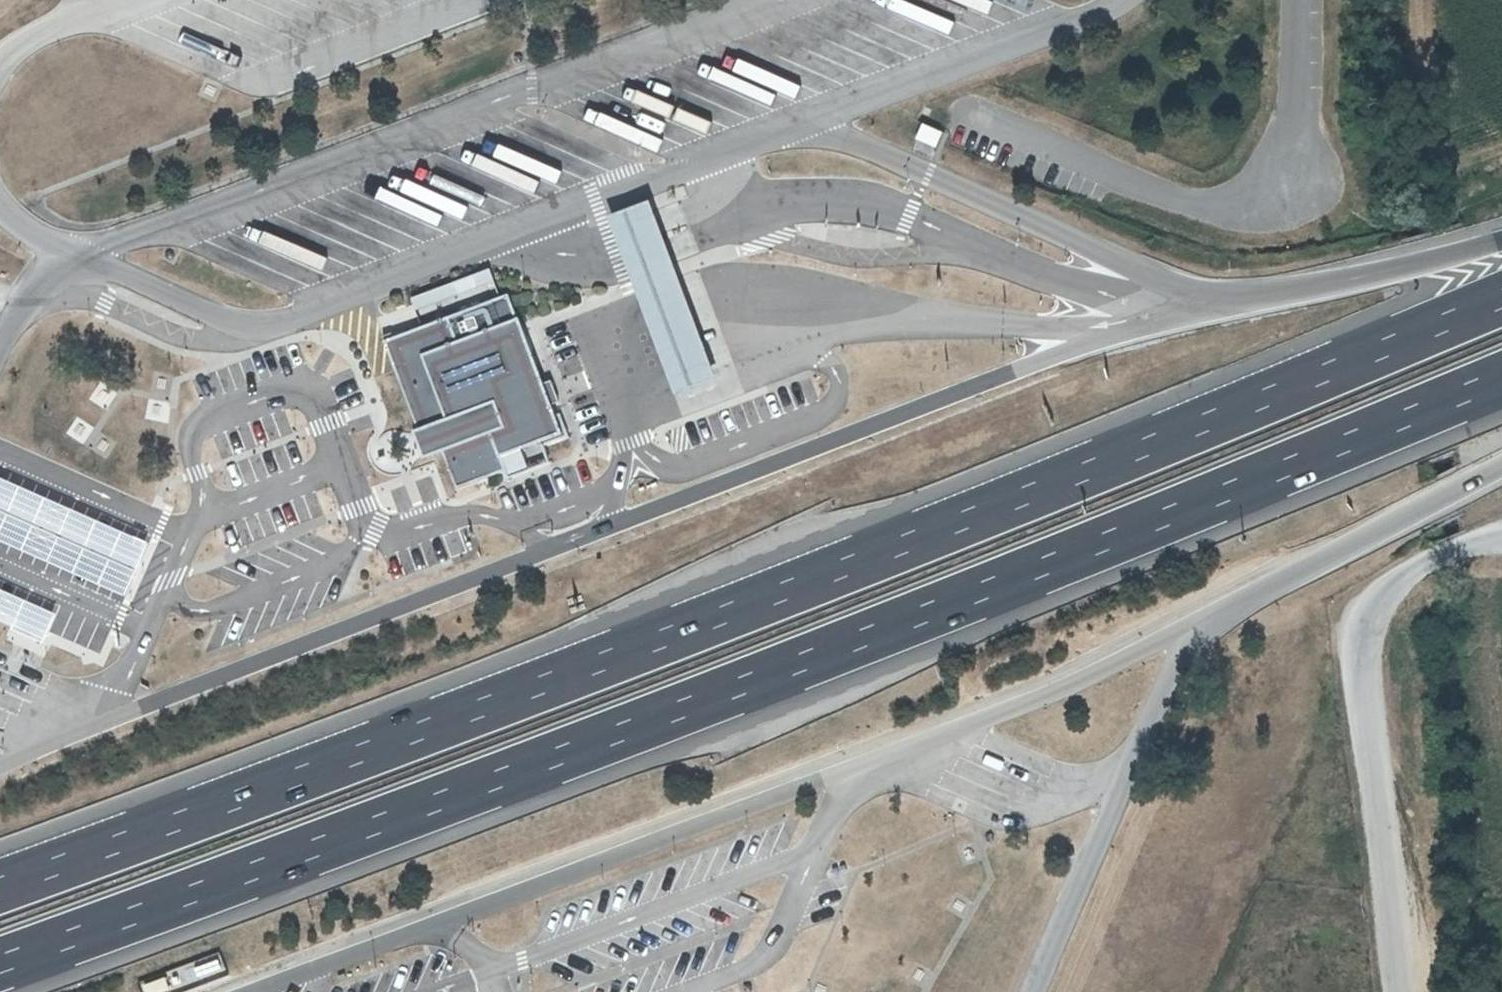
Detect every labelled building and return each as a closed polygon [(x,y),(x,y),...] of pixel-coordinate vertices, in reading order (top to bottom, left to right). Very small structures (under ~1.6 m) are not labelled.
[(941,135),(920,127),(914,142),(935,150),(941,135)] [(660,335),(681,392),(722,377),(701,320),(682,268),(669,235),(656,198),(615,213),(629,250),(641,285),(660,335)] [(414,299),(425,328),(503,299),(492,270),(414,299)] [(388,343),(421,431),(451,419),(427,356),(523,319),(513,295),(503,299),(425,328),(388,343)] [(427,356),(451,419),(500,401),(510,427),(496,432),(505,456),(544,441),(566,432),(523,319),(427,356)] [(451,419),(421,431),(431,456),(445,451),(496,432),(510,427),(500,401),(451,419)] [(505,456),(496,432),(445,451),(459,488),(510,469),(505,456)] [(544,441),(505,456),(510,469),(513,476),(551,461),(544,441)] [(0,484),(0,547),(127,602),(151,550),(0,484)] [(0,595),(0,626),(47,646),(58,620),(0,595)] [(165,978),(143,986),(145,991),(164,991),(170,990),(165,978)]
